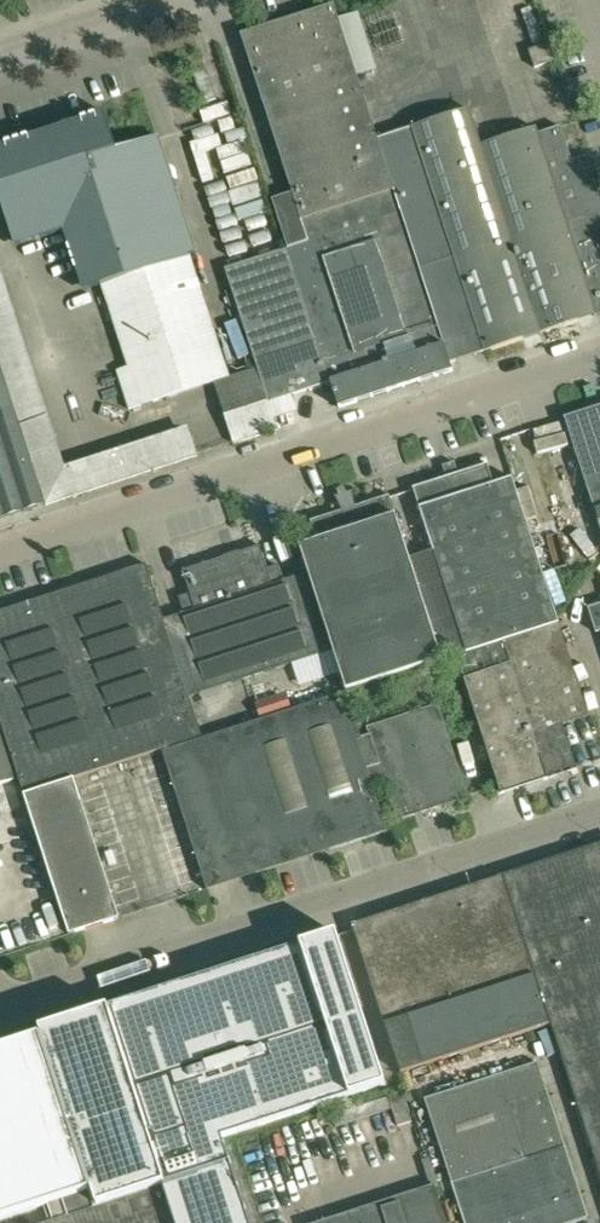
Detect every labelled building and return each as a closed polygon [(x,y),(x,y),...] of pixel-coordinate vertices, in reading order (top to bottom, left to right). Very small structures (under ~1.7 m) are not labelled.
[(266,26),(241,35),(302,219),(394,190),(378,139),(334,5),(328,6),(308,13),(266,26)] [(535,68),(541,66),(555,61),(550,43),(529,50),(535,68)] [(514,135),(482,145),(470,109),(378,139),(394,190),(420,270),(450,363),(599,315),(599,196),(587,157),(573,162),(561,127),(539,134),(537,128),(514,135)] [(75,127),(65,131),(64,128),(40,136),(41,139),(0,152),(0,214),(4,213),(13,239),(15,248),(64,232),(83,290),(101,285),(128,367),(116,371),(129,410),(214,382),(230,377),(191,255),(195,254),(157,137),(114,151),(103,118),(75,127)] [(339,408),(439,376),(453,371),(450,363),(420,270),(394,190),(302,219),(309,243),(289,249),(226,269),(257,368),(268,403),(269,403),(331,383),(339,408)] [(19,425),(48,416),(0,265),(0,366),(19,425)] [(21,511),(44,503),(19,425),(0,366),(0,518),(21,511)] [(214,382),(234,443),(277,429),(269,403),(268,403),(257,368),(230,377),(214,382)] [(565,418),(599,526),(599,407),(565,418)] [(19,425),(44,503),(197,454),(190,432),(67,472),(48,416),(19,425)] [(559,624),(557,618),(530,532),(514,478),(493,485),(488,468),(487,465),(414,488),(434,552),(410,559),(442,660),(457,656),(502,642),(504,641),(559,624)] [(390,497),(311,521),(317,540),(300,547),(347,691),(442,660),(410,559),(390,497)] [(184,613),(165,619),(164,619),(188,697),(189,697),(329,651),(305,574),(283,581),(278,565),(267,569),(259,545),(182,570),(190,594),(179,597),(184,613)] [(147,564),(139,567),(138,564),(122,569),(123,572),(0,612),(0,720),(24,794),(202,736),(189,697),(188,697),(164,619),(165,619),(147,564)] [(552,574),(564,606),(575,602),(562,570),(552,574)] [(588,608),(596,633),(599,632),(599,605),(588,608)] [(547,779),(565,773),(578,769),(564,725),(589,716),(559,624),(504,641),(502,642),(547,779)] [(502,794),(505,793),(547,779),(502,642),(457,656),(500,787),(502,794)] [(373,787),(376,786),(385,783),(398,821),(468,798),(438,706),(406,716),(405,714),(435,704),(430,690),(401,700),(401,701),(364,712),(369,728),(368,729),(370,737),(362,739),(346,692),(163,752),(203,876),(323,837),(328,851),(388,832),(373,787)] [(33,834),(15,779),(0,733),(0,845),(33,834)] [(24,795),(70,935),(84,930),(119,918),(74,778),(24,795)] [(107,837),(132,829),(128,816),(103,824),(107,837)] [(503,877),(551,1024),(599,1176),(599,846),(503,877)] [(354,930),(358,941),(401,1073),(551,1024),(503,877),(353,925),(354,930)] [(63,1199),(90,1190),(95,1207),(163,1186),(175,1222),(250,1222),(221,1138),(387,1085),(338,935),(227,971),(39,1033),(0,1046),(0,1220),(63,1199)] [(547,1090),(538,1062),(425,1099),(465,1222),(572,1222),(588,1218),(547,1090)] [(412,1122),(402,1091),(401,1089),(387,1094),(388,1098),(332,1116),(336,1127),(392,1109),(397,1127),(412,1122)] [(163,1186),(95,1207),(47,1222),(175,1222),(163,1186)] [(433,1189),(328,1222),(444,1222),(433,1189)]
